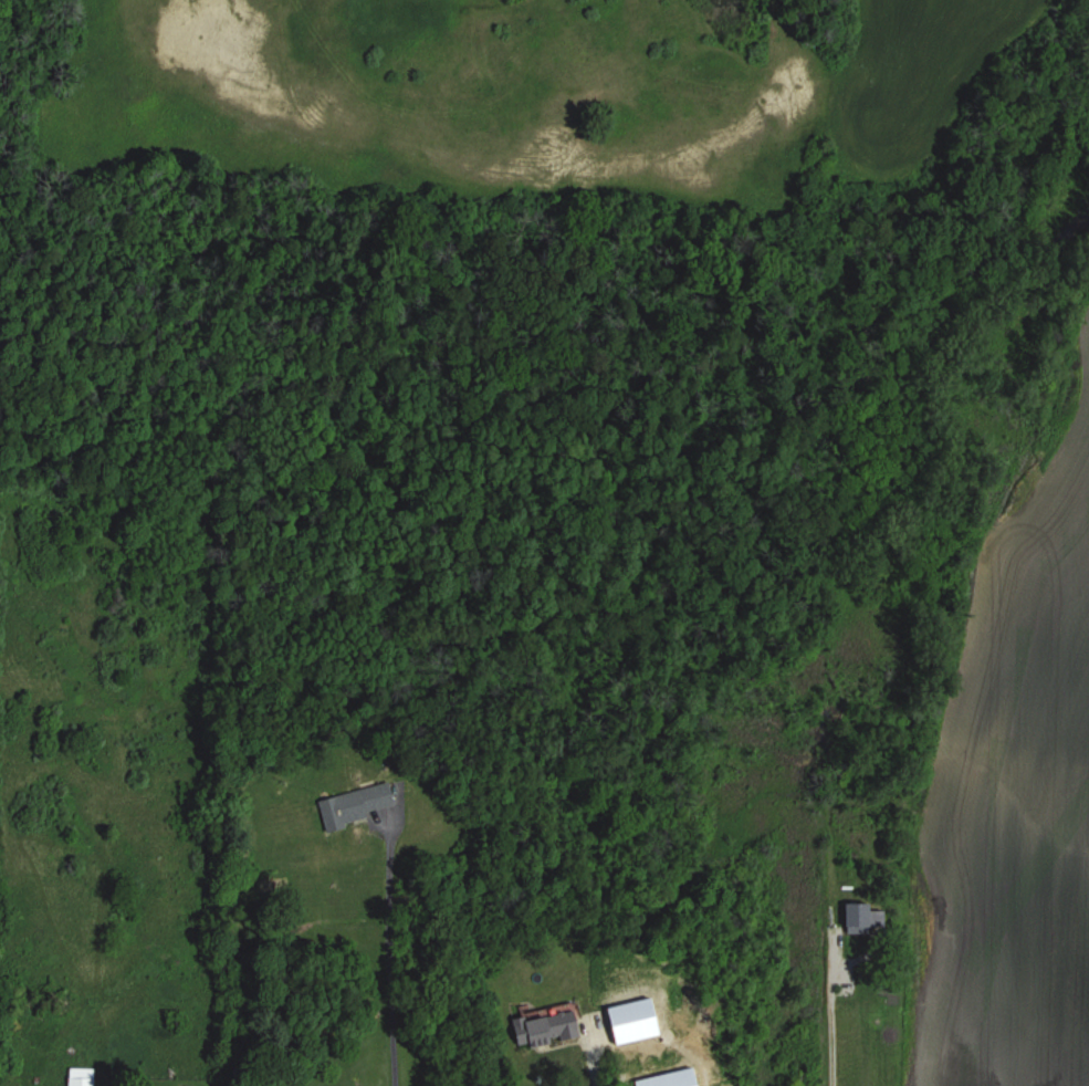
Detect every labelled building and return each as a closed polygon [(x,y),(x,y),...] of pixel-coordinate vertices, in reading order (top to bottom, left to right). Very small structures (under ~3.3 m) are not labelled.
[(325,827),(395,810),(388,782),(318,800),(325,827)] [(846,931),(870,931),(870,903),(846,903),(846,931)] [(548,1005),(548,1015),(514,1017),(516,1046),(551,1045),(551,1040),(578,1039),(576,1004),(548,1005)] [(94,1078),(68,1078),(68,1085),(94,1085),(94,1078)]
